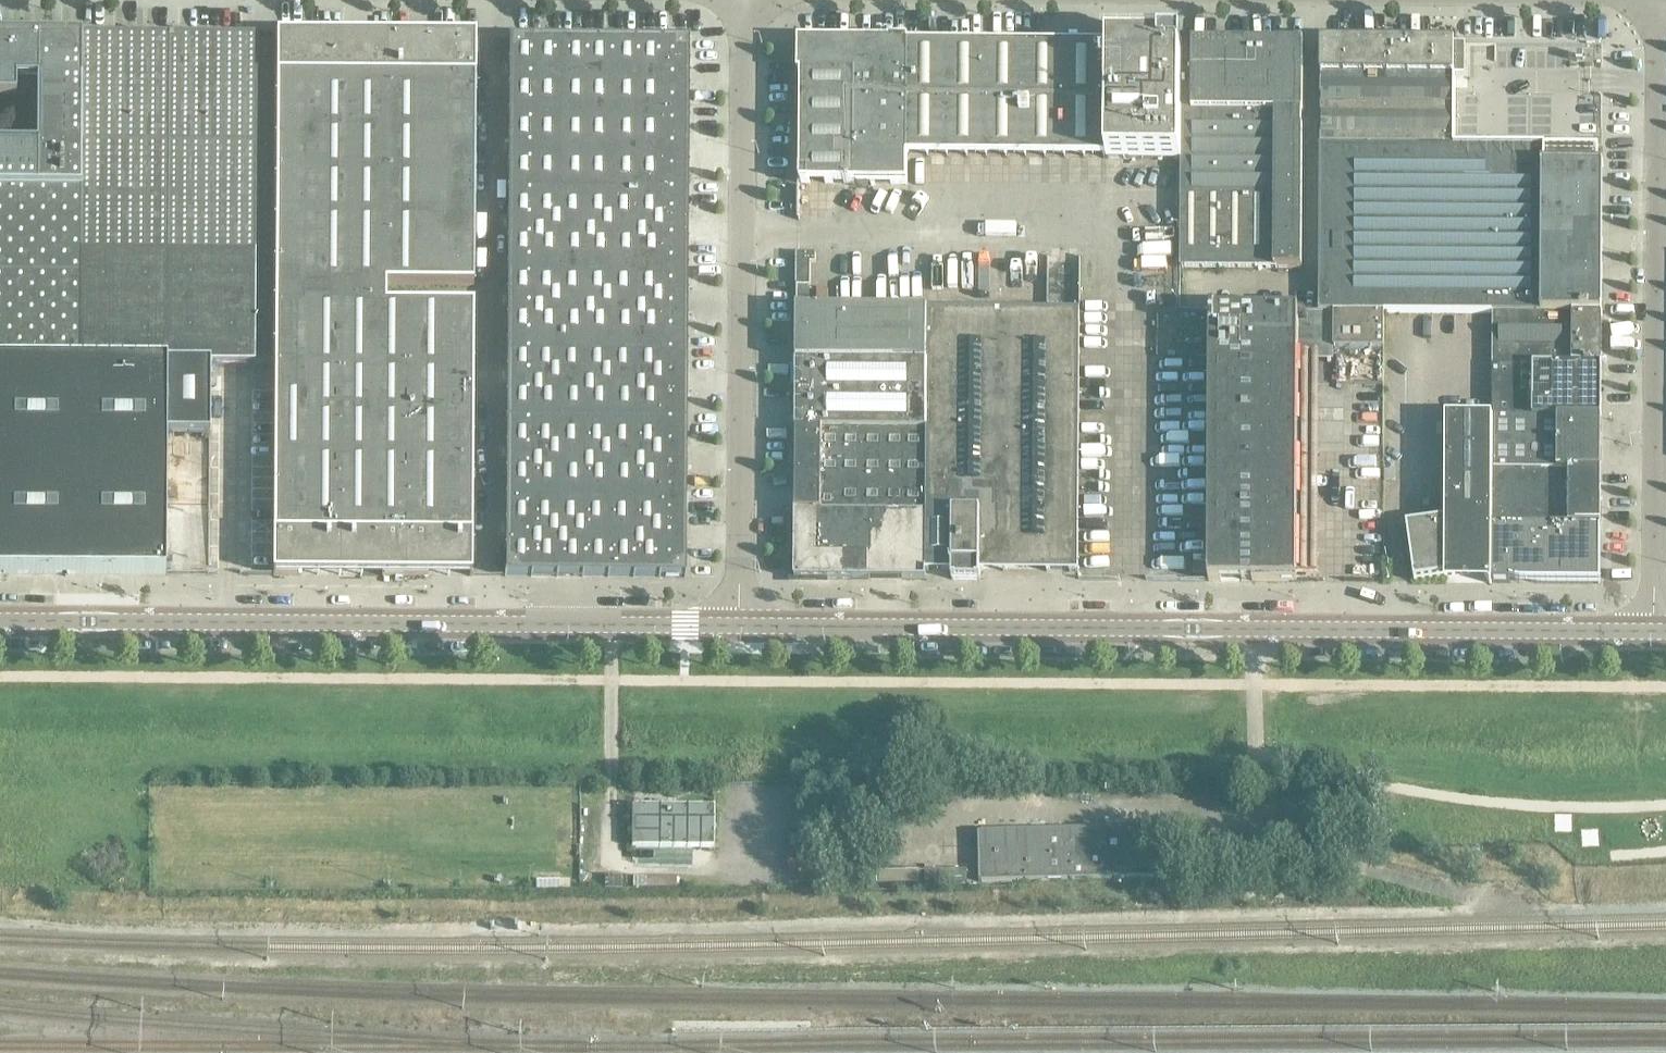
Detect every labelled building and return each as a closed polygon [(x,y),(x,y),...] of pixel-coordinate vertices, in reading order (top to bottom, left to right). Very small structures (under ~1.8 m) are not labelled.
[(210,363),(274,364),(274,304),(276,145),(277,37),(256,37),(256,35),(0,34),(0,96),(16,96),(16,79),(37,79),(37,144),(0,144),(0,362),(210,363)] [(385,285),(387,44),(387,36),(277,36),(277,37),(276,145),(274,304),(341,304),(385,305),(385,285)] [(473,286),(475,38),(475,37),(387,36),(387,44),(385,285),(473,286)] [(686,320),(686,296),(688,296),(688,295),(686,295),(686,271),(688,271),(688,269),(686,269),(687,245),(688,245),(688,243),(687,243),(687,220),(688,220),(688,218),(687,218),(687,194),(688,194),(688,192),(687,192),(687,169),(688,169),(688,167),(687,167),(687,143),(689,143),(689,141),(687,141),(687,117),(689,117),(689,115),(687,115),(688,92),(689,92),(689,90),(688,90),(688,66),(689,66),(689,64),(688,64),(688,41),(689,41),(689,39),(687,39),(687,40),(663,40),(663,39),(661,39),(661,40),(637,40),(637,38),(635,38),(635,40),(612,40),(612,38),(610,38),(610,40),(587,39),(587,38),(584,38),(584,39),(561,39),(561,38),(559,38),(559,39),(535,39),(535,38),(533,38),(533,39),(509,39),(509,37),(508,37),(504,576),(507,577),(507,575),(530,575),(530,577),(532,577),(532,575),(556,575),(556,577),(557,577),(557,575),(581,575),(581,577),(583,577),(583,576),(606,576),(606,577),(609,577),(609,576),(632,576),(632,577),(634,577),(634,576),(658,576),(658,577),(660,577),(660,576),(683,576),(683,578),(686,578),(686,575),(684,575),(685,551),(686,551),(686,550),(685,550),(685,526),(686,526),(686,525),(685,524),(685,500),(686,500),(686,499),(685,499),(685,475),(686,475),(686,473),(685,473),(685,449),(687,449),(687,448),(685,448),(685,423),(687,424),(687,422),(685,422),(686,398),(687,398),(687,396),(686,396),(686,373),(687,373),(687,371),(686,371),(686,347),(687,347),(687,346),(686,346),(686,322),(687,322),(687,320),(686,320)] [(1181,159),(1181,43),(1161,43),(1161,44),(1107,43),(1107,45),(1105,45),(1105,46),(1086,45),(1084,45),(1066,45),(1065,45),(1047,45),(1047,44),(1045,44),(1045,45),(1027,44),(1025,44),(1008,44),(1006,44),(988,44),(988,43),(986,43),(986,44),(969,43),(967,43),(949,43),(947,43),(929,43),(929,42),(927,42),(927,43),(910,42),(908,42),(908,38),(889,38),(889,40),(798,41),(798,73),(801,73),(801,88),(801,90),(801,107),(801,109),(801,125),(801,127),(801,144),(800,144),(800,146),(801,146),(801,162),(800,162),(800,164),(800,181),(800,183),(841,183),(907,183),(907,156),(1105,157),(1106,157),(1106,158),(1181,159)] [(1302,269),(1303,128),(1301,128),(1302,112),(1303,112),(1303,42),(1192,42),(1192,43),(1181,43),(1181,159),(1180,268),(1302,269)] [(1455,148),(1455,44),(1321,44),(1321,77),(1320,146),(1319,146),(1319,147),(1455,148)] [(1601,282),(1603,168),(1603,166),(1603,149),(1555,148),(1455,148),(1319,147),(1319,312),(1384,312),(1493,313),(1602,314),(1602,311),(1601,311),(1601,282)] [(810,286),(810,263),(815,263),(816,254),(797,254),(797,286),(810,286)] [(810,307),(810,286),(797,286),(796,307),(808,307),(810,307)] [(339,576),(341,304),(274,304),(274,364),(273,575),(339,576)] [(405,576),(406,305),(385,305),(341,304),(339,576),(405,576)] [(471,576),(473,305),(406,305),(405,576),(471,576)] [(927,362),(927,310),(810,308),(810,307),(808,307),(796,307),(796,361),(927,362)] [(1077,572),(1080,311),(927,310),(927,362),(927,430),(926,512),(926,571),(952,571),(952,580),(980,580),(980,571),(1077,572)] [(1297,582),(1298,345),(1333,345),(1333,348),(1384,349),(1384,312),(1319,312),(1298,312),(1210,312),(1208,581),(1297,582)] [(1601,366),(1602,314),(1493,313),(1492,366),(1601,366)] [(927,430),(927,362),(796,361),(796,429),(927,430)] [(166,434),(210,435),(210,363),(0,362),(0,573),(165,574),(166,434)] [(1601,418),(1601,366),(1492,366),(1492,416),(1492,418),(1601,418)] [(1491,583),(1492,529),(1492,527),(1492,471),(1492,418),(1492,416),(1445,416),(1445,512),(1446,512),(1446,519),(1406,525),(1414,581),(1470,574),(1470,570),(1482,571),(1489,583),(1489,584),(1490,584),(1491,584),(1491,583)] [(1601,471),(1601,418),(1492,418),(1492,471),(1601,471)] [(926,512),(927,430),(796,429),(795,512),(926,512)] [(1600,527),(1601,471),(1492,471),(1492,527),(1600,527)] [(925,580),(926,571),(926,512),(795,512),(795,579),(925,580)] [(1600,584),(1600,530),(1492,529),(1491,583),(1510,583),(1510,581),(1515,582),(1520,583),(1541,583),(1600,584)] [(632,806),(631,847),(713,847),(713,807),(632,806)] [(1161,878),(1160,829),(978,833),(979,882),(1161,878)] [(967,883),(967,870),(876,872),(877,884),(967,883)]
